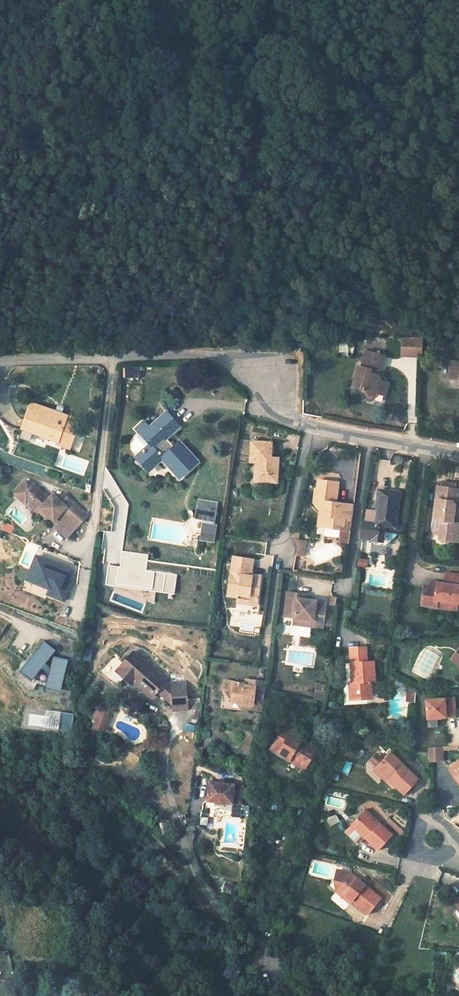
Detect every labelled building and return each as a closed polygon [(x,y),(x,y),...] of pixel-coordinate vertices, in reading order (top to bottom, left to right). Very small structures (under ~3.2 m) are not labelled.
[(400,357),(422,357),(423,338),(401,338),(400,357)] [(356,369),(351,386),(357,388),(363,389),(364,390),(367,396),(372,392),(378,394),(382,395),(385,383),(383,383),(380,382),(378,382),(376,376),(377,372),(382,356),(369,352),(365,367),(361,366),(356,369)] [(138,365),(123,366),(123,379),(139,378),(138,365)] [(363,399),(368,400),(378,394),(372,392),(367,396),(364,390),(363,389),(357,388),(363,399)] [(69,449),(80,420),(32,403),(22,429),(57,442),(56,444),(69,449)] [(178,425),(167,413),(142,436),(150,445),(139,456),(150,468),(161,457),(180,477),(196,462),(178,442),(173,447),(164,437),(178,425)] [(56,444),(57,442),(22,429),(18,439),(28,443),(30,439),(55,448),(56,444)] [(271,458),(272,444),(252,442),(250,462),(256,462),(255,481),(277,483),(279,463),(271,463),(271,458)] [(351,526),(354,504),(340,502),(340,504),(336,504),(339,481),(318,479),(317,487),(315,488),(313,502),(319,502),(319,510),(323,513),(321,525),(340,528),(344,525),(351,526)] [(25,481),(19,488),(22,491),(17,497),(26,504),(27,503),(36,510),(39,507),(48,514),(55,519),(59,524),(56,527),(67,537),(88,514),(63,493),(58,499),(51,493),(48,496),(39,488),(33,483),(25,481)] [(433,520),(440,522),(439,540),(458,542),(458,537),(458,524),(457,523),(451,523),(454,506),(457,506),(458,489),(438,487),(433,520)] [(399,493),(379,490),(376,510),(378,510),(378,512),(367,511),(365,522),(367,522),(365,537),(371,538),(371,539),(382,541),(383,525),(395,526),(399,493)] [(213,525),(217,503),(198,499),(197,507),(189,506),(187,516),(195,518),(203,520),(200,540),(213,542),(216,525),(213,525)] [(48,514),(39,507),(36,510),(44,517),(48,514)] [(12,533),(15,526),(4,521),(1,528),(12,533)] [(296,531),(293,554),(305,555),(307,539),(299,539),(300,531),(296,531)] [(105,551),(107,536),(101,535),(99,550),(105,551)] [(68,580),(72,571),(36,556),(30,571),(38,574),(34,583),(50,589),(51,587),(57,589),(54,597),(63,601),(68,589),(66,587),(68,580)] [(249,574),(252,559),(234,557),(227,596),(238,597),(238,595),(250,597),(249,601),(257,602),(261,576),(253,575),(253,577),(249,577),(249,574)] [(367,567),(369,560),(359,558),(357,566),(367,567)] [(34,583),(38,574),(30,571),(26,580),(34,583)] [(447,573),(445,583),(438,582),(437,587),(430,586),(425,585),(422,605),(457,610),(458,603),(458,575),(447,573)] [(54,597),(57,589),(51,587),(50,589),(47,595),(54,597)] [(305,599),(296,598),(296,594),(286,593),(286,596),(284,606),(283,617),(292,618),(291,622),(312,625),(312,627),(323,629),(323,626),(326,603),(315,602),(316,600),(305,599)] [(257,606),(257,602),(249,601),(250,597),(238,595),(238,597),(237,602),(257,606)] [(286,596),(276,595),(275,605),(284,606),(286,596)] [(60,688),(67,661),(52,657),(49,667),(44,664),(54,651),(42,641),(31,655),(32,656),(29,659),(28,658),(20,669),(32,678),(37,682),(45,684),(60,688)] [(367,662),(366,647),(349,648),(350,664),(354,664),(355,683),(351,683),(349,683),(350,699),(371,698),(369,681),(374,681),(373,666),(373,662),(367,662)] [(157,691),(173,705),(173,710),(187,710),(187,708),(198,708),(197,697),(186,698),(185,682),(171,683),(172,686),(134,653),(117,671),(127,681),(131,677),(135,680),(152,697),(157,691)] [(32,678),(20,669),(17,672),(30,682),(32,678)] [(264,693),(265,681),(256,681),(255,686),(244,685),(245,683),(225,681),(223,689),(227,693),(233,694),(232,701),(242,703),(241,708),(262,710),(264,693)] [(315,682),(314,698),(324,699),(326,683),(315,682)] [(58,693),(60,688),(45,684),(43,689),(58,693)] [(241,708),(242,703),(232,701),(233,694),(227,693),(223,689),(221,707),(241,710),(241,708)] [(454,698),(426,701),(428,719),(456,716),(454,698)] [(94,702),(85,722),(90,724),(93,718),(96,720),(103,706),(94,702)] [(44,727),(46,704),(24,703),(22,725),(44,727)] [(72,729),(73,711),(47,710),(46,727),(72,729)] [(306,766),(317,749),(300,738),(298,742),(290,737),(292,733),(296,727),(287,722),(274,743),(283,749),(279,754),(289,760),(291,757),(306,766)] [(185,723),(183,729),(195,732),(197,725),(185,723)] [(298,742),(300,738),(292,733),(290,737),(298,742)] [(279,754),(283,749),(274,743),(271,749),(279,754)] [(440,746),(427,747),(428,760),(441,759),(440,746)] [(418,780),(390,752),(376,766),(389,779),(404,795),(418,780)] [(304,769),(306,766),(291,757),(289,760),(296,765),(304,769)] [(448,767),(458,782),(458,760),(448,767)] [(341,773),(349,774),(351,762),(343,761),(341,773)] [(389,779),(376,766),(373,769),(386,782),(389,779)] [(240,818),(243,786),(235,786),(235,784),(226,783),(224,785),(219,785),(217,782),(208,781),(205,808),(209,808),(209,815),(240,818)] [(392,835),(364,809),(351,824),(365,837),(379,850),(392,835)] [(167,819),(160,821),(165,835),(171,832),(167,819)] [(365,837),(351,824),(349,826),(363,840),(365,837)] [(369,914),(381,898),(350,873),(338,888),(352,900),(369,914)] [(369,886),(387,899),(391,893),(373,880),(369,886)] [(226,891),(236,894),(239,885),(229,881),(226,891)] [(352,900),(338,888),(336,891),(350,903),(352,900)] [(239,971),(229,965),(223,975),(234,981),(239,971)]
